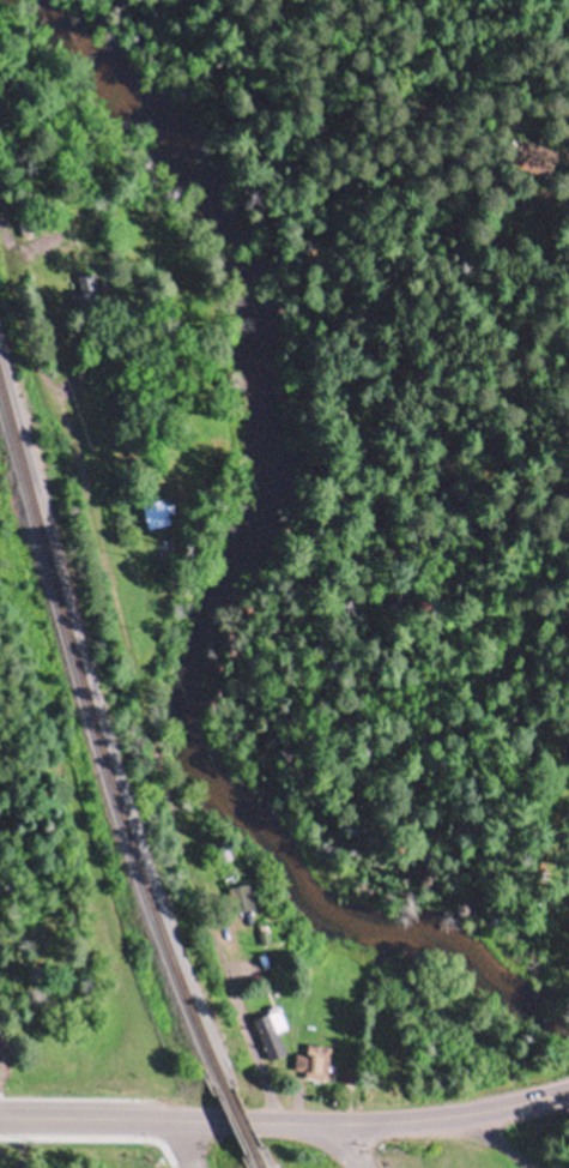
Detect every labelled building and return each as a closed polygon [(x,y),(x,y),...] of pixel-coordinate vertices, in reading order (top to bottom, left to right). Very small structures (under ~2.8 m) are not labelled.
[(75,277),(84,307),(105,301),(98,271),(75,277)] [(147,530),(141,504),(168,498),(174,523),(147,530)] [(272,1028),(265,1007),(279,1003),(286,1022),(272,1028)] [(329,1044),(327,1076),(304,1073),(305,1066),(289,1065),(290,1048),(304,1049),(305,1042),(329,1044)] [(341,1084),(357,1086),(360,1066),(343,1064),(341,1084)]
